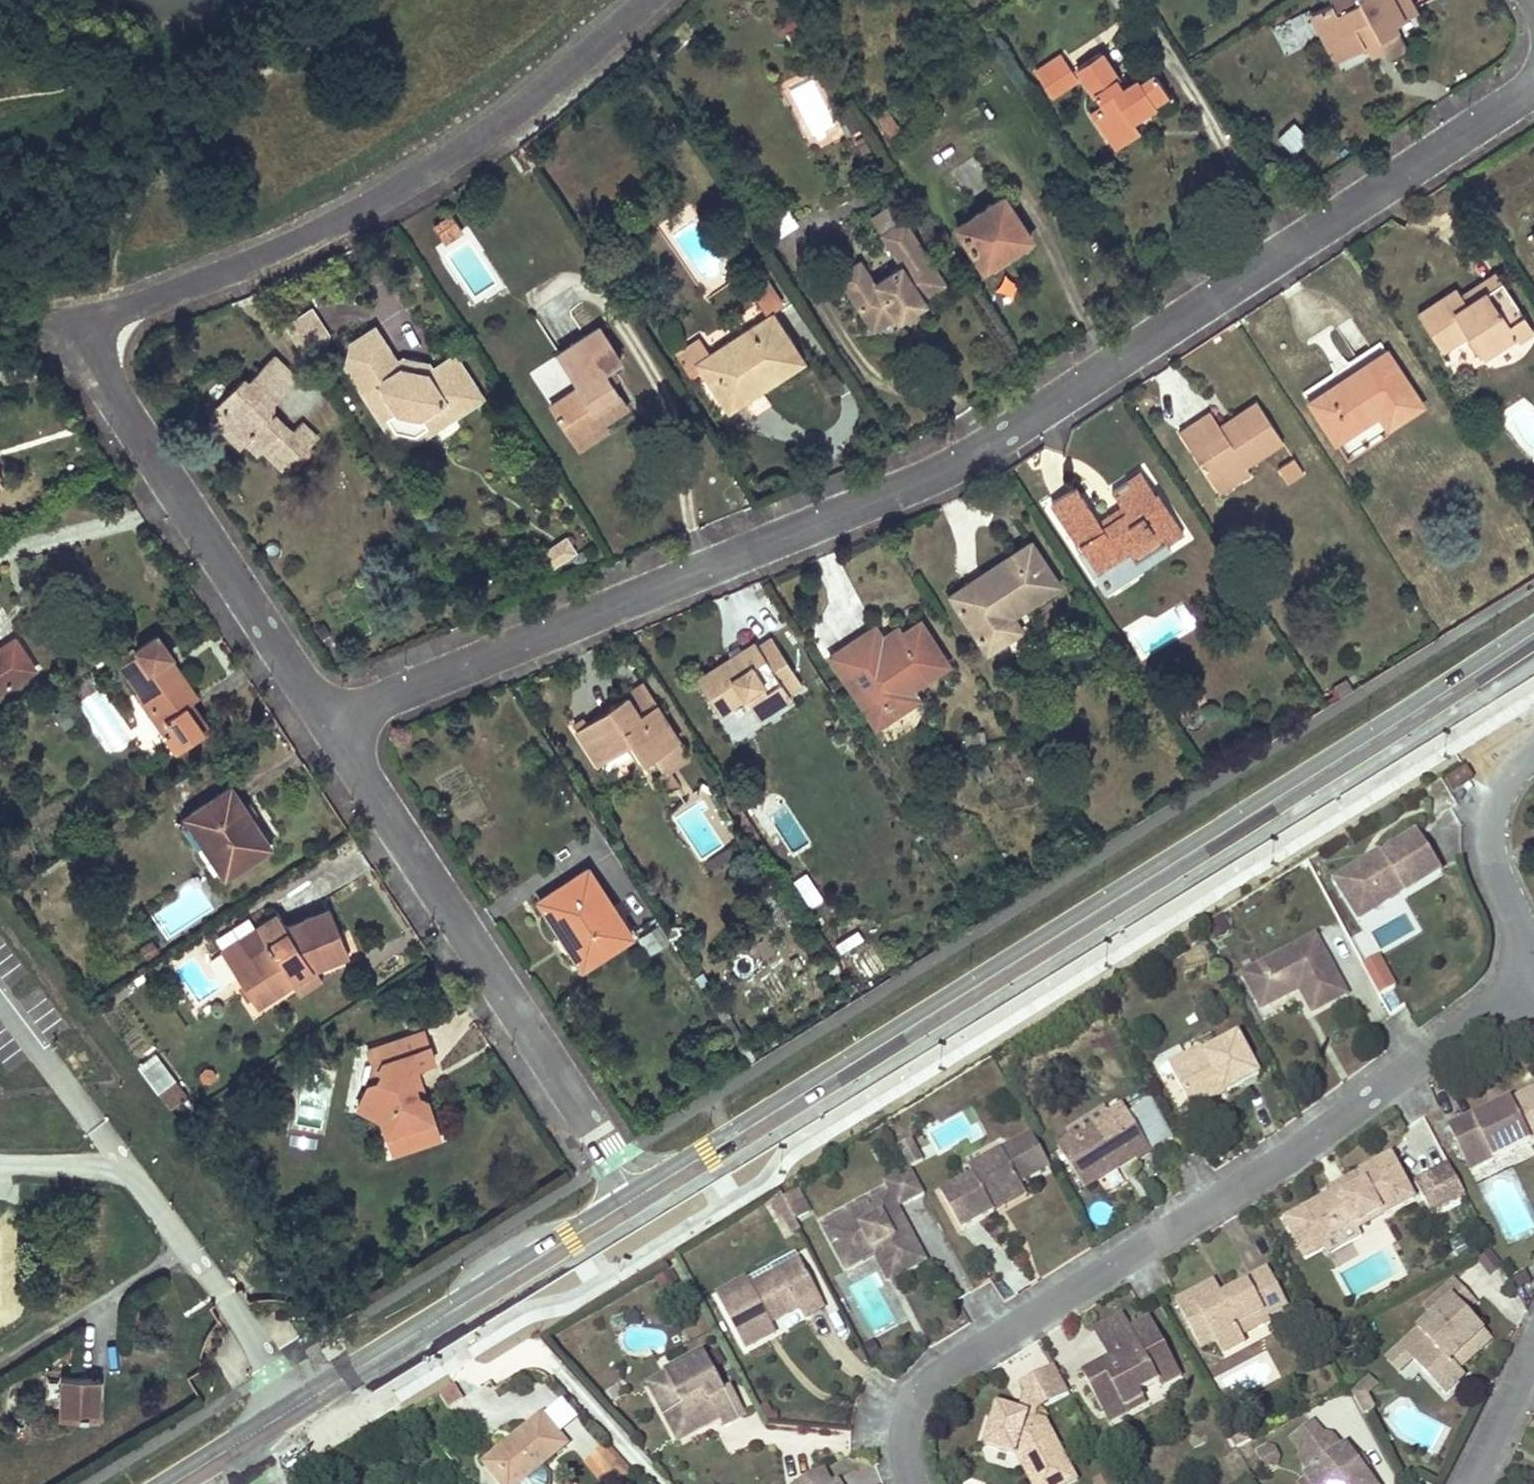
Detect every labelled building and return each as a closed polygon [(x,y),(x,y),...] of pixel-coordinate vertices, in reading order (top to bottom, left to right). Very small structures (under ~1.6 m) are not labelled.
[(1310,14),(1325,45),(1336,40),(1344,55),(1362,46),(1356,33),(1369,27),(1380,48),(1384,56),(1402,46),(1391,23),(1414,11),(1408,0),(1357,0),(1358,2),(1335,13),(1330,4),(1310,14)] [(1357,0),(1328,0),(1330,4),(1335,13),(1358,2),(1357,0)] [(1380,48),(1369,27),(1356,33),(1362,46),(1367,55),(1380,48)] [(1344,55),(1336,40),(1325,45),(1333,61),(1344,55)] [(1154,105),(1151,99),(1164,91),(1152,74),(1139,83),(1136,78),(1121,88),(1098,53),(1076,67),(1100,105),(1090,112),(1107,139),(1132,123),(1131,120),(1154,105)] [(1066,85),(1075,78),(1059,55),(1035,72),(1047,90),(1062,80),(1066,85)] [(1047,90),(1051,95),(1066,85),(1062,80),(1047,90)] [(1113,147),(1138,131),(1132,123),(1107,139),(1113,147)] [(1312,142),(1294,125),(1279,140),(1298,157),(1312,142)] [(982,268),(1028,238),(1000,195),(954,225),(982,268)] [(903,222),(893,208),(874,220),(884,235),(903,222)] [(462,229),(457,222),(453,215),(435,227),(444,241),(462,229)] [(840,275),(873,326),(895,312),(911,302),(914,307),(924,300),(921,295),(941,282),(903,222),(884,235),(904,266),(874,285),(860,262),(840,275)] [(1465,303),(1501,281),(1495,272),(1460,294),(1465,303)] [(805,359),(772,309),(782,302),(765,277),(750,287),(766,312),(693,360),(726,410),(747,396),(743,390),(755,382),(760,389),(805,359)] [(1513,336),(1516,341),(1532,331),(1501,281),(1465,303),(1460,294),(1455,288),(1416,312),(1439,349),(1465,333),(1480,357),(1513,336)] [(895,312),(898,317),(914,307),(911,302),(895,312)] [(327,333),(311,307),(284,324),(303,354),(326,340),(327,333)] [(370,326),(348,339),(343,362),(379,340),(370,326)] [(580,385),(551,404),(574,438),(600,421),(625,404),(613,387),(608,380),(615,376),(609,365),(619,358),(598,326),(558,352),(580,385)] [(379,340),(343,362),(378,416),(392,406),(417,412),(427,428),(478,395),(451,354),(430,368),(425,371),(396,366),(392,360),(379,340)] [(1334,440),(1377,412),(1386,426),(1419,405),(1385,352),(1309,400),(1334,440)] [(291,429),(268,406),(297,377),(273,354),(247,381),(243,376),(227,393),(234,399),(218,416),(258,455),(262,451),(284,472),(319,435),(301,418),(291,429)] [(424,360),(399,356),(392,360),(396,366),(425,371),(430,368),(424,360)] [(613,387),(620,383),(615,376),(608,380),(613,387)] [(743,390),(747,396),(760,389),(755,382),(743,390)] [(234,399),(227,393),(211,409),(218,416),(234,399)] [(1281,440),(1256,401),(1230,417),(1235,425),(1209,442),(1195,420),(1178,431),(1213,484),(1244,464),(1281,440)] [(389,432),(414,437),(427,428),(417,412),(392,406),(378,416),(389,432)] [(1218,425),(1209,411),(1195,420),(1209,442),(1235,425),(1230,417),(1218,425)] [(600,421),(574,438),(579,446),(605,429),(600,421)] [(1286,482),(1302,473),(1292,457),(1276,467),(1286,482)] [(1244,464),(1213,484),(1218,492),(1250,471),(1244,464)] [(1176,521),(1155,491),(1151,493),(1137,472),(1111,489),(1126,511),(1101,527),(1074,486),(1050,502),(1090,562),(1121,541),(1134,560),(1164,539),(1160,532),(1176,521)] [(1164,539),(1180,528),(1176,521),(1160,532),(1164,539)] [(562,536),(550,543),(559,557),(571,550),(562,536)] [(1121,541),(1090,562),(1110,591),(1140,571),(1134,560),(1121,541)] [(1057,582),(1030,542),(1012,554),(1015,559),(973,587),(969,581),(951,593),(987,649),(1015,631),(1005,616),(1010,612),(1057,582)] [(539,550),(548,564),(559,557),(550,543),(539,550)] [(1015,559),(1012,554),(969,581),(973,587),(1015,559)] [(1005,616),(1015,631),(1020,627),(1010,612),(1005,616)] [(899,633),(896,628),(882,637),(885,643),(877,648),(881,655),(868,664),(853,640),(830,655),(875,726),(917,699),(908,686),(945,663),(919,621),(899,633)] [(882,637),(875,626),(853,640),(868,664),(881,655),(877,648),(885,643),(882,637)] [(789,695),(786,691),(800,682),(768,632),(696,678),(718,712),(745,695),(758,715),(789,695)] [(138,686),(135,689),(150,710),(157,705),(166,717),(173,728),(165,733),(176,749),(200,733),(182,706),(189,701),(195,696),(177,670),(173,672),(163,658),(167,655),(170,653),(156,633),(136,646),(138,649),(121,661),(138,686)] [(6,643),(0,647),(0,688),(33,666),(14,638),(6,643)] [(173,672),(177,670),(167,655),(163,658),(173,672)] [(631,740),(644,760),(654,754),(655,756),(679,740),(643,684),(610,706),(611,707),(587,723),(577,729),(598,762),(631,740)] [(182,706),(200,733),(207,728),(189,701),(182,706)] [(157,705),(150,710),(158,722),(166,717),(157,705)] [(583,716),(573,723),(577,729),(587,723),(583,716)] [(166,717),(158,722),(165,733),(173,728),(166,717)] [(679,740),(655,756),(665,771),(689,756),(679,740)] [(633,759),(625,763),(629,770),(623,773),(629,782),(642,773),(633,759)] [(1472,774),(1466,764),(1447,776),(1453,786),(1472,774)] [(212,855),(219,864),(225,874),(270,844),(250,815),(243,805),(230,785),(191,811),(218,851),(212,855)] [(256,811),(249,801),(243,805),(250,815),(256,811)] [(786,807),(770,817),(794,854),(809,844),(786,807)] [(218,851),(191,811),(181,818),(208,857),(212,855),(218,851)] [(1382,851),(1336,879),(1351,904),(1371,892),(1379,893),(1385,904),(1404,892),(1405,894),(1441,871),(1419,834),(1384,855),(1382,851)] [(583,951),(603,938),(624,926),(588,867),(547,893),(583,951)] [(825,903),(808,876),(795,884),(813,911),(825,903)] [(583,951),(547,893),(539,898),(583,966),(631,935),(624,926),(603,938),(583,951)] [(277,913),(267,919),(257,926),(268,942),(249,954),(254,962),(237,974),(256,1002),(290,979),(312,965),(347,953),(329,909),(286,927),(277,913)] [(646,954),(670,940),(659,923),(635,938),(646,954)] [(268,942),(257,926),(238,938),(249,954),(268,942)] [(1271,979),(1251,991),(1263,1011),(1298,991),(1311,1014),(1348,993),(1316,936),(1264,966),(1271,979)] [(1379,956),(1365,964),(1381,994),(1396,986),(1379,956)] [(312,965),(290,979),(297,991),(319,977),(312,965)] [(1271,979),(1264,966),(1243,977),(1251,991),(1271,979)] [(415,1068),(424,1065),(433,1061),(423,1031),(366,1049),(372,1065),(379,1068),(375,1079),(364,1084),(354,1106),(379,1113),(393,1154),(439,1139),(426,1100),(417,1098),(413,1087),(421,1084),(415,1068)] [(1200,1049),(1169,1067),(1189,1104),(1221,1086),(1225,1093),(1259,1075),(1237,1034),(1202,1054),(1200,1049)] [(158,1057),(141,1070),(156,1090),(172,1077),(158,1057)] [(379,1068),(372,1065),(364,1084),(375,1079),(379,1068)] [(168,1107),(185,1094),(172,1077),(156,1090),(168,1107)] [(417,1098),(426,1100),(421,1084),(413,1087),(417,1098)] [(1221,1086),(1189,1104),(1193,1112),(1225,1093),(1221,1086)] [(1533,1138),(1533,1087),(1476,1118),(1474,1114),(1448,1127),(1466,1160),(1488,1149),(1493,1159),(1533,1138)] [(1174,1137),(1153,1097),(1127,1113),(1151,1151),(1164,1143),(1174,1137)] [(1085,1187),(1121,1165),(1117,1157),(1130,1149),(1135,1157),(1137,1160),(1151,1151),(1127,1113),(1122,1105),(1106,1115),(1102,1109),(1069,1129),(1073,1135),(1058,1144),(1085,1187)] [(973,1173),(942,1190),(963,1229),(996,1211),(992,1205),(1023,1187),(1021,1183),(1051,1167),(1032,1132),(1002,1148),(1007,1157),(989,1167),(984,1157),(969,1166),(973,1173)] [(912,1139),(898,1146),(904,1156),(917,1149),(912,1139)] [(989,1167),(1007,1157),(1002,1148),(984,1157),(989,1167)] [(917,1149),(904,1156),(910,1168),(924,1161),(917,1149)] [(1117,1157),(1121,1165),(1135,1157),(1130,1149),(1117,1157)] [(1488,1149),(1466,1160),(1472,1171),(1493,1159),(1488,1149)] [(1328,1196),(1305,1208),(1320,1236),(1352,1218),(1356,1226),(1382,1213),(1383,1216),(1415,1199),(1392,1157),(1360,1174),(1363,1179),(1349,1187),(1352,1193),(1342,1199),(1328,1196)] [(910,1203),(925,1195),(910,1168),(895,1176),(910,1203)] [(1464,1193),(1451,1168),(1418,1186),(1431,1210),(1464,1193)] [(1333,1188),(1325,1192),(1328,1196),(1342,1199),(1352,1193),(1349,1187),(1363,1179),(1360,1174),(1345,1182),(1333,1188)] [(910,1203),(895,1176),(884,1182),(890,1193),(898,1209),(910,1203)] [(992,1205),(996,1211),(1027,1194),(1023,1187),(992,1205)] [(780,1236),(808,1229),(798,1191),(770,1199),(780,1236)] [(898,1209),(890,1193),(824,1229),(844,1265),(879,1246),(895,1278),(925,1261),(898,1209)] [(1326,1247),(1358,1229),(1356,1226),(1352,1218),(1320,1236),(1326,1247)] [(875,1255),(889,1281),(895,1278),(879,1246),(844,1265),(847,1271),(875,1255)] [(754,1287),(802,1260),(797,1253),(749,1279),(754,1287)] [(826,1306),(802,1260),(754,1287),(749,1279),(718,1296),(749,1354),(795,1329),(792,1324),(826,1306)] [(1213,1280),(1177,1299),(1202,1346),(1216,1339),(1224,1352),(1244,1341),(1241,1335),(1235,1324),(1263,1309),(1267,1316),(1287,1305),(1266,1268),(1253,1275),(1247,1278),(1251,1285),(1223,1299),(1220,1293),(1213,1280)] [(1247,1278),(1220,1293),(1223,1299),(1251,1285),(1247,1278)] [(1442,1304),(1459,1287),(1452,1279),(1434,1295),(1442,1304)] [(1412,1357),(1444,1392),(1463,1375),(1457,1369),(1450,1362),(1459,1354),(1466,1360),(1488,1340),(1462,1311),(1473,1302),(1459,1287),(1442,1304),(1434,1295),(1424,1305),(1432,1313),(1400,1343),(1412,1357)] [(1241,1335),(1269,1320),(1267,1316),(1263,1309),(1235,1324),(1241,1335)] [(1114,1362),(1110,1365),(1108,1371),(1090,1380),(1107,1410),(1123,1400),(1127,1408),(1146,1397),(1143,1390),(1161,1379),(1181,1368),(1153,1317),(1135,1327),(1128,1315),(1097,1331),(1114,1362)] [(1387,1356),(1400,1369),(1412,1357),(1400,1343),(1387,1356)] [(706,1354),(667,1374),(675,1389),(657,1398),(675,1434),(691,1425),(696,1434),(708,1427),(710,1415),(717,1411),(721,1420),(724,1424),(744,1413),(731,1388),(726,1391),(706,1354)] [(1457,1369),(1466,1360),(1459,1354),(1450,1362),(1457,1369)] [(1055,1365),(1035,1376),(1048,1401),(1069,1390),(1055,1365)] [(1098,1371),(1088,1376),(1090,1380),(1108,1371),(1110,1365),(1098,1371)] [(1165,1387),(1184,1376),(1181,1368),(1161,1379),(1165,1387)] [(1378,1381),(1369,1372),(1358,1382),(1368,1391),(1378,1381)] [(675,1389),(667,1374),(649,1384),(657,1398),(675,1389)] [(1026,1390),(1036,1408),(1048,1401),(1035,1376),(1022,1383),(1026,1390)] [(96,1417),(97,1398),(97,1379),(60,1378),(59,1416),(96,1417)] [(465,1394),(455,1381),(439,1393),(449,1406),(465,1394)] [(1358,1382),(1352,1389),(1364,1411),(1375,1405),(1368,1391),(1358,1382)] [(1026,1390),(1017,1413),(1020,1419),(1032,1424),(1034,1420),(1036,1408),(1026,1390)] [(1129,1415),(1150,1403),(1146,1397),(1127,1408),(1123,1400),(1107,1410),(1113,1423),(1129,1415)] [(986,1443),(1002,1448),(1018,1454),(1035,1483),(1059,1483),(1074,1476),(1045,1423),(1034,1420),(1032,1424),(1020,1419),(1017,1413),(1000,1407),(986,1443)] [(717,1411),(710,1415),(708,1427),(721,1420),(717,1411)] [(483,1464),(500,1483),(544,1483),(531,1469),(565,1441),(543,1414),(483,1464)] [(1312,1421),(1291,1438),(1298,1448),(1320,1432),(1312,1421)] [(691,1425),(675,1434),(680,1442),(696,1434),(691,1425)] [(1250,1429),(1234,1437),(1239,1446),(1254,1437),(1250,1429)] [(1320,1432),(1298,1448),(1300,1451),(1299,1459),(1309,1472),(1305,1476),(1306,1478),(1311,1483),(1372,1483),(1367,1476),(1352,1457),(1344,1446),(1340,1449),(1330,1436),(1322,1435),(1320,1432)] [(603,1448),(591,1458),(613,1483),(633,1483),(603,1448)] [(1265,1449),(1258,1453),(1264,1465),(1271,1462),(1274,1456),(1271,1450),(1265,1449)] [(1363,1459),(1354,1456),(1352,1457),(1367,1476),(1368,1475),(1369,1467),(1363,1459)]
